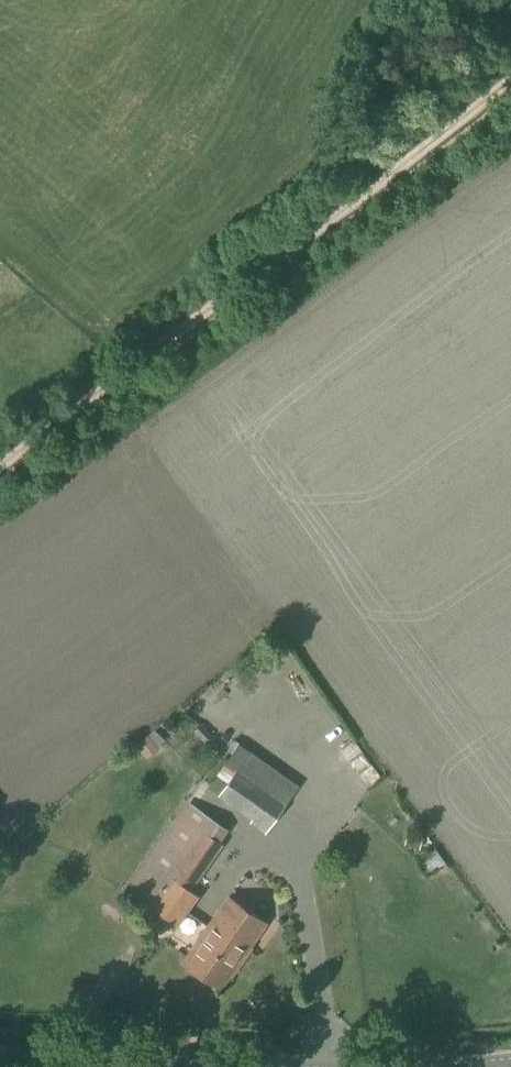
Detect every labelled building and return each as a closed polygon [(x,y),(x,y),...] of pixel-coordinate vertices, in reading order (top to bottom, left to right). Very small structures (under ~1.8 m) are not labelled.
[(204,742),(212,734),(201,723),(193,731),(204,742)] [(265,835),(287,803),(238,768),(218,796),(251,820),(249,823),(265,835)] [(189,802),(149,859),(128,890),(177,926),(188,911),(199,896),(190,889),(222,845),(221,843),(229,831),(195,807),(189,802)] [(219,989),(267,922),(231,896),(182,962),(219,989)]
